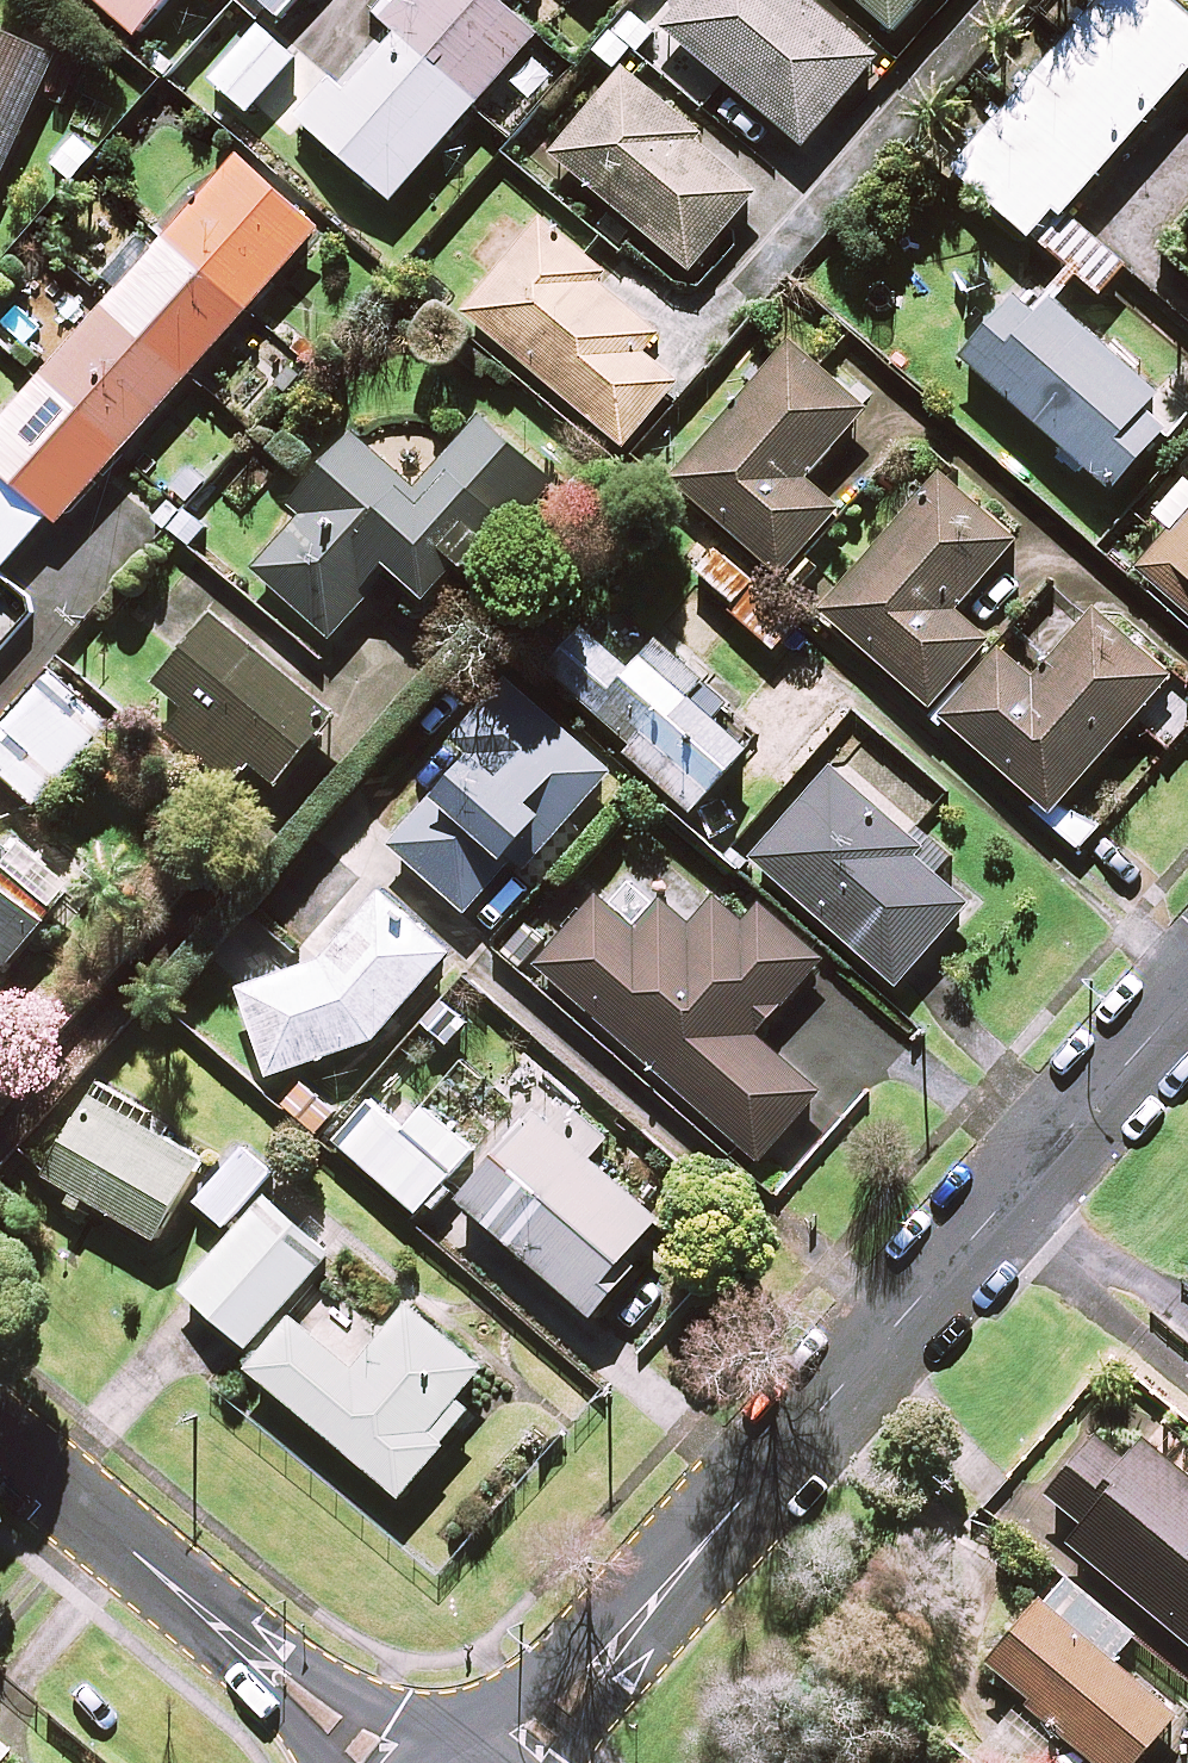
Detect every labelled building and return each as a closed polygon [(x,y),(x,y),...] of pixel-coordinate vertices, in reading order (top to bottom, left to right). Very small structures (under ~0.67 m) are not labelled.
[(136,35),(166,0),(95,0),(136,35)] [(231,3),(254,24),(265,12),(279,23),(299,0),(233,0),(231,3)] [(379,19),(391,30),(341,87),(330,77),(296,116),(391,201),(538,36),(501,3),(503,0),(396,0),(379,19)] [(810,0),(675,0),(656,23),(804,146),(878,56),(810,0)] [(893,31),(921,0),(858,0),(893,31)] [(1167,0),(1103,0),(954,171),(1037,244),(1187,72),(1187,19),(1167,0)] [(295,60),(260,28),(213,81),(248,113),(295,60)] [(56,60),(0,34),(0,182),(56,60)] [(758,193),(619,71),(550,149),(689,272),(758,193)] [(237,157),(0,424),(0,569),(49,514),(59,523),(320,231),(237,157)] [(1124,267),(1067,216),(1042,243),(1100,294),(1124,267)] [(661,326),(539,224),(465,313),(625,446),(678,382),(640,351),(661,326)] [(1158,394),(1029,281),(961,357),(1112,490),(1166,429),(1145,410),(1158,394)] [(865,412),(789,341),(668,471),(780,576),(841,511),(805,477),(865,412)] [(393,569),(426,599),(458,564),(465,570),(550,477),(483,416),(416,491),(353,434),(288,505),(299,515),(252,567),(331,638),(393,569)] [(1017,540),(941,473),(821,611),(930,707),(989,640),(955,610),(1017,540)] [(1184,480),(1155,514),(1172,529),(1138,568),(1187,611),(1187,484),(1184,480)] [(711,542),(691,568),(735,602),(726,614),(784,660),(813,622),(711,542)] [(1170,676),(1095,610),(1034,681),(999,650),(941,717),(1051,813),(1170,676)] [(332,719),(213,617),(159,680),(190,707),(169,732),(230,784),(250,761),(276,784),(332,719)] [(731,701),(657,634),(627,667),(608,650),(572,690),(633,746),(627,752),(691,810),(748,748),(715,718),(731,701)] [(50,671),(0,727),(0,770),(36,802),(107,723),(50,671)] [(611,773),(548,716),(500,770),(476,748),(390,844),(466,912),(543,826),(554,836),(611,773)] [(913,841),(830,767),(752,857),(897,985),(967,905),(905,850),(913,841)] [(0,840),(0,979),(68,892),(32,865),(0,840)] [(823,959),(734,882),(693,929),(661,901),(637,929),(598,895),(536,965),(760,1161),(820,1092),(756,1035),(823,959)] [(376,896),(307,975),(240,990),(267,1072),(374,1038),(445,957),(376,896)] [(471,1151),(392,1081),(338,1142),(417,1212),(471,1151)] [(209,1155),(96,1084),(42,1170),(155,1241),(209,1155)] [(660,1218),(524,1098),(489,1138),(502,1150),(459,1199),(592,1316),(635,1267),(625,1259),(660,1218)] [(270,1174),(241,1150),(197,1203),(227,1227),(270,1174)] [(333,1250),(271,1194),(184,1290),(246,1346),(333,1250)] [(482,1367),(407,1305),(355,1368),(293,1317),(250,1370),(401,1494),(471,1409),(457,1398),(482,1367)] [(1097,1432),(1050,1494),(1084,1520),(1066,1543),(1187,1637),(1187,1470),(1142,1435),(1127,1455),(1097,1432)] [(1176,1714),(1114,1660),(1138,1634),(1067,1572),(987,1663),(1100,1762),(1133,1762),(1176,1714)]
